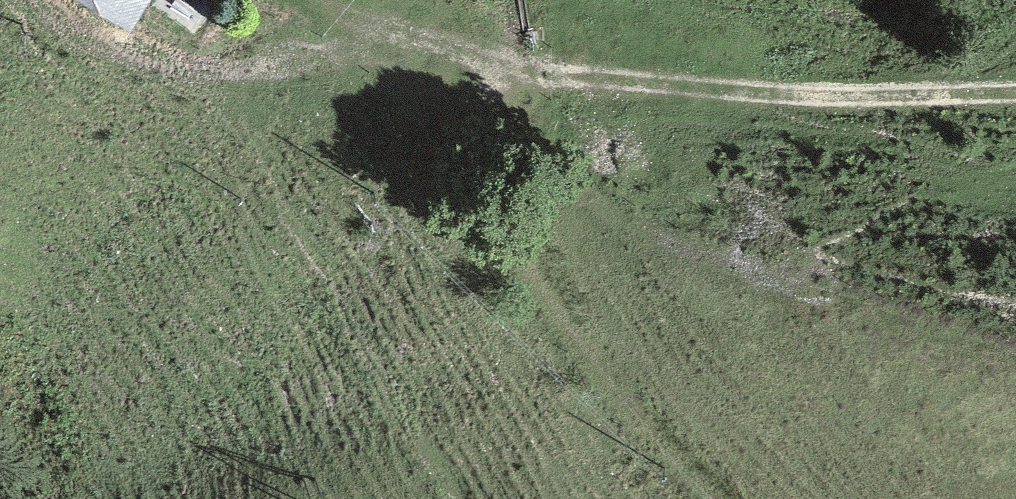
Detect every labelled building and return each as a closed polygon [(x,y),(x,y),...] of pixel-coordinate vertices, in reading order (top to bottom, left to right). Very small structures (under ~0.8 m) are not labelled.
[(135,27),(152,0),(94,0),(135,27)]
